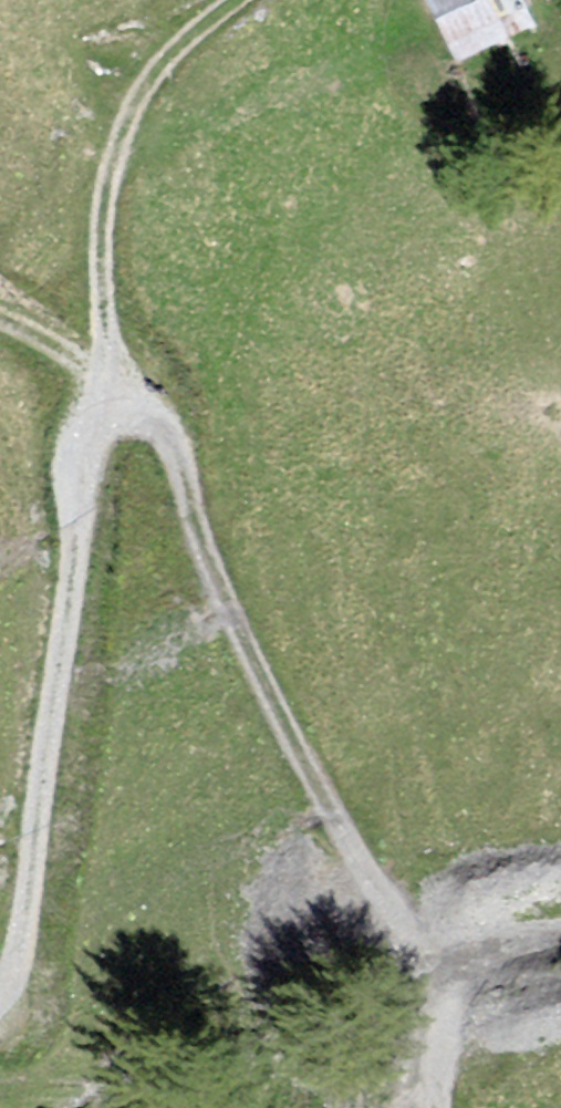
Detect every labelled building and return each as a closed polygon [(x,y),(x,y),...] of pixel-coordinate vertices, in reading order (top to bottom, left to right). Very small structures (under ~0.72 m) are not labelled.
[(454,77),(547,34),(531,0),(418,0),(454,77)]
